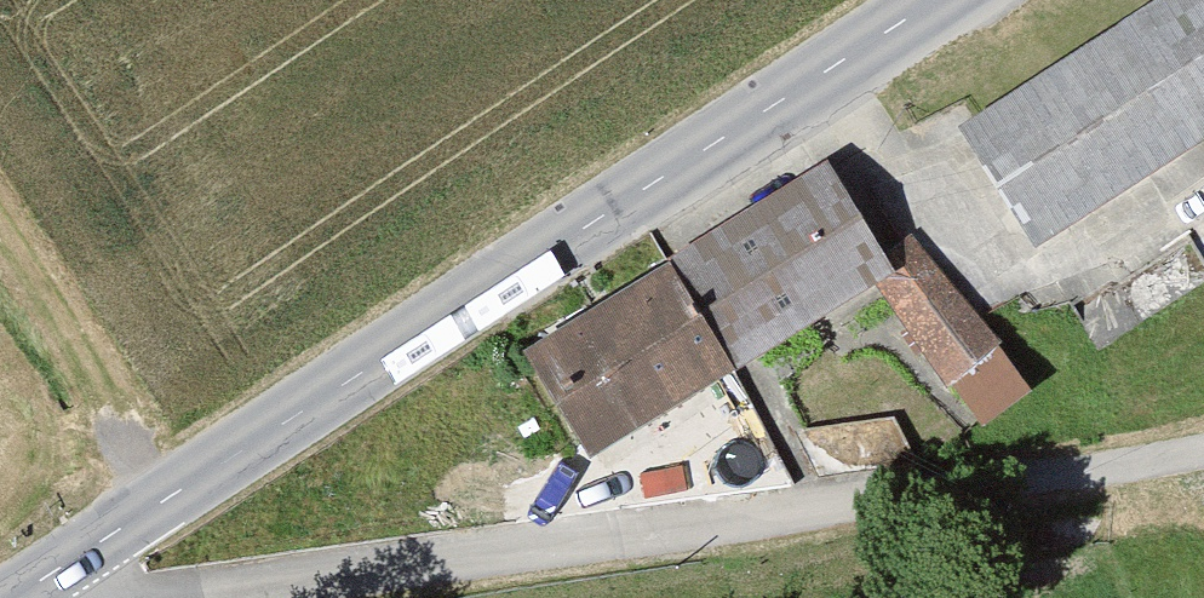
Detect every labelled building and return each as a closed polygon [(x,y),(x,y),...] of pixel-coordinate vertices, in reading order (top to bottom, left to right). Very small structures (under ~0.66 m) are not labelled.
[(962,122),(1042,245),(1203,140),(1203,0),(1151,0),(962,122)] [(886,236),(826,150),(529,355),(599,456),(873,266),(976,414),(1024,381),(911,219),(886,236)]
